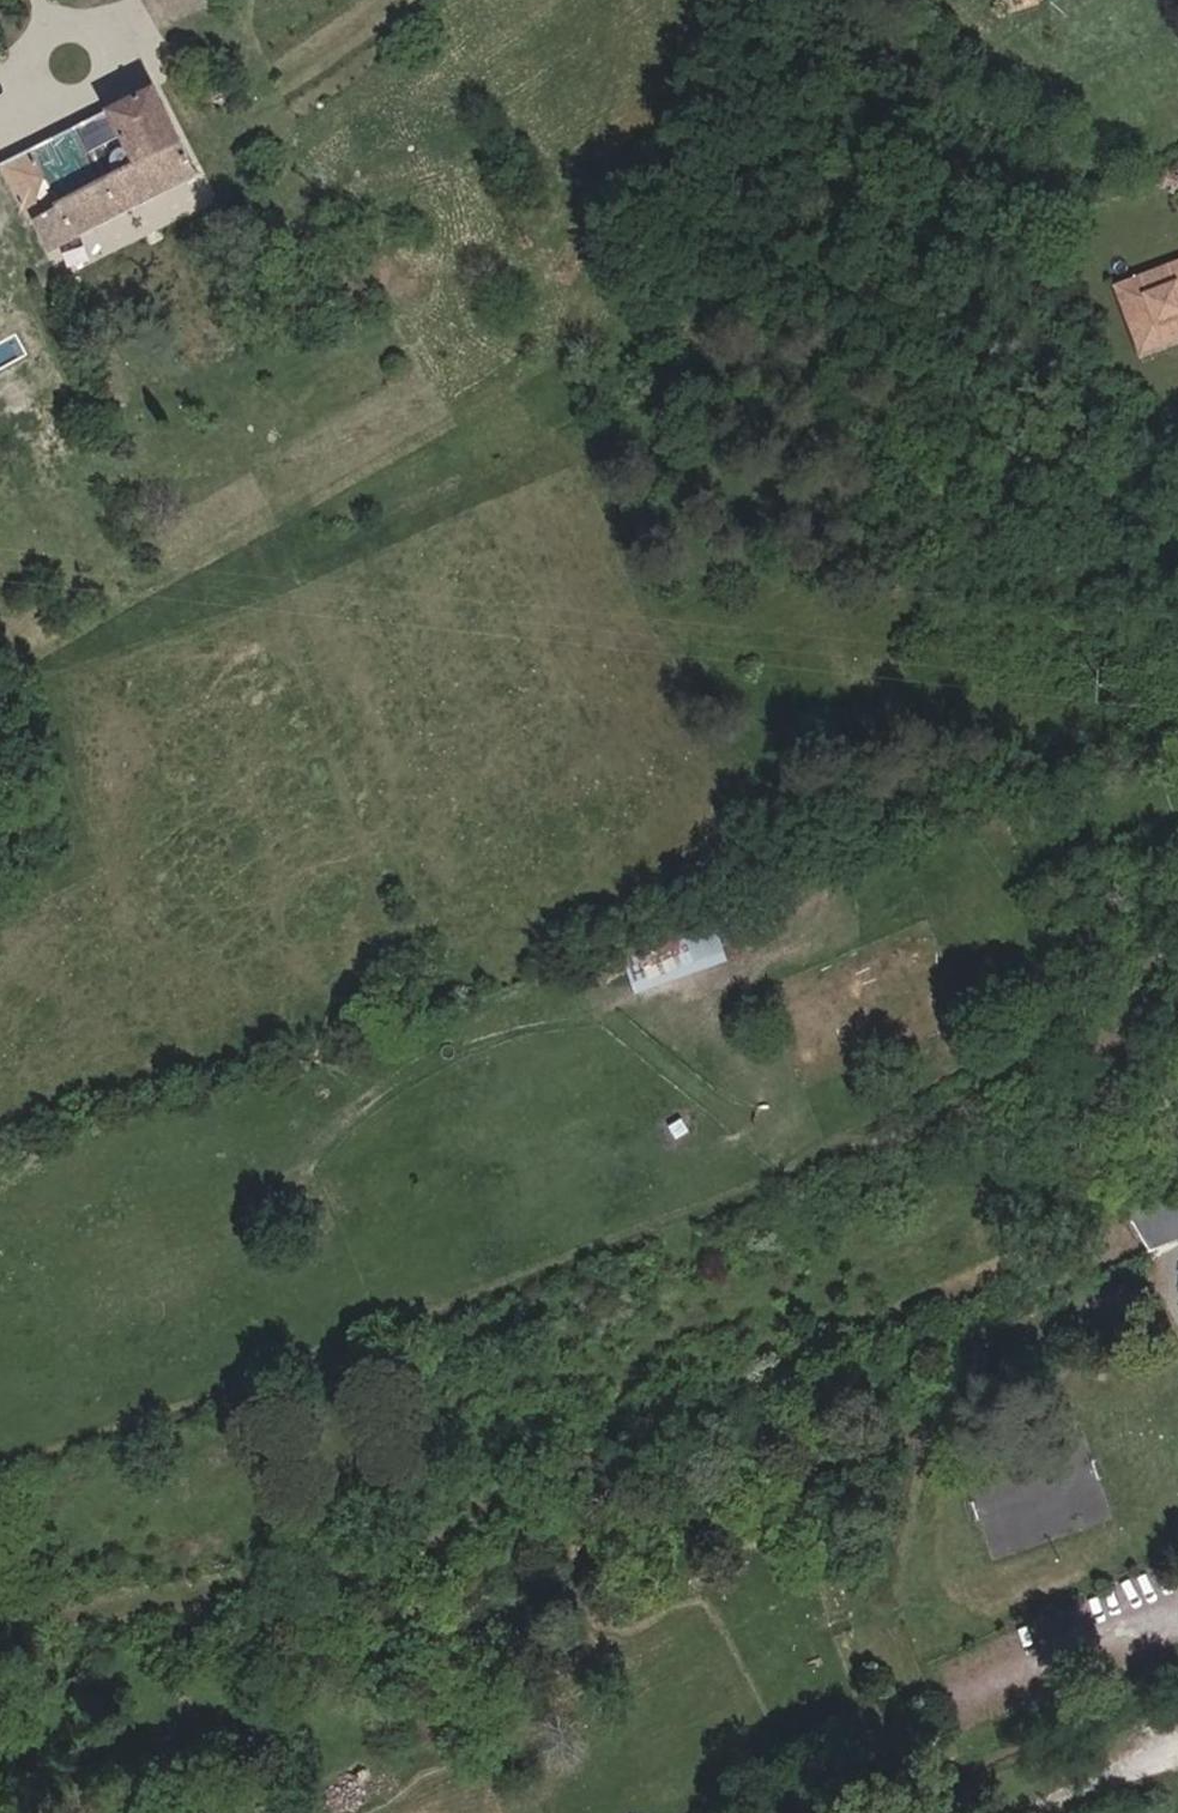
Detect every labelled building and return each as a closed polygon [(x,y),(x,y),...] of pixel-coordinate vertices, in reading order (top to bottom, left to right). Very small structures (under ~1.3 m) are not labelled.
[(153,89),(0,166),(29,226),(36,223),(51,254),(198,177),(153,89)] [(1117,299),(1140,355),(1163,345),(1158,332),(1177,324),(1177,273),(1117,299)] [(1140,355),(1146,369),(1177,355),(1177,324),(1158,332),(1163,345),(1140,355)] [(617,951),(629,986),(720,953),(707,918),(617,951)] [(1124,1223),(1143,1254),(1177,1239),(1177,1195),(1121,1218),(1124,1223)]
